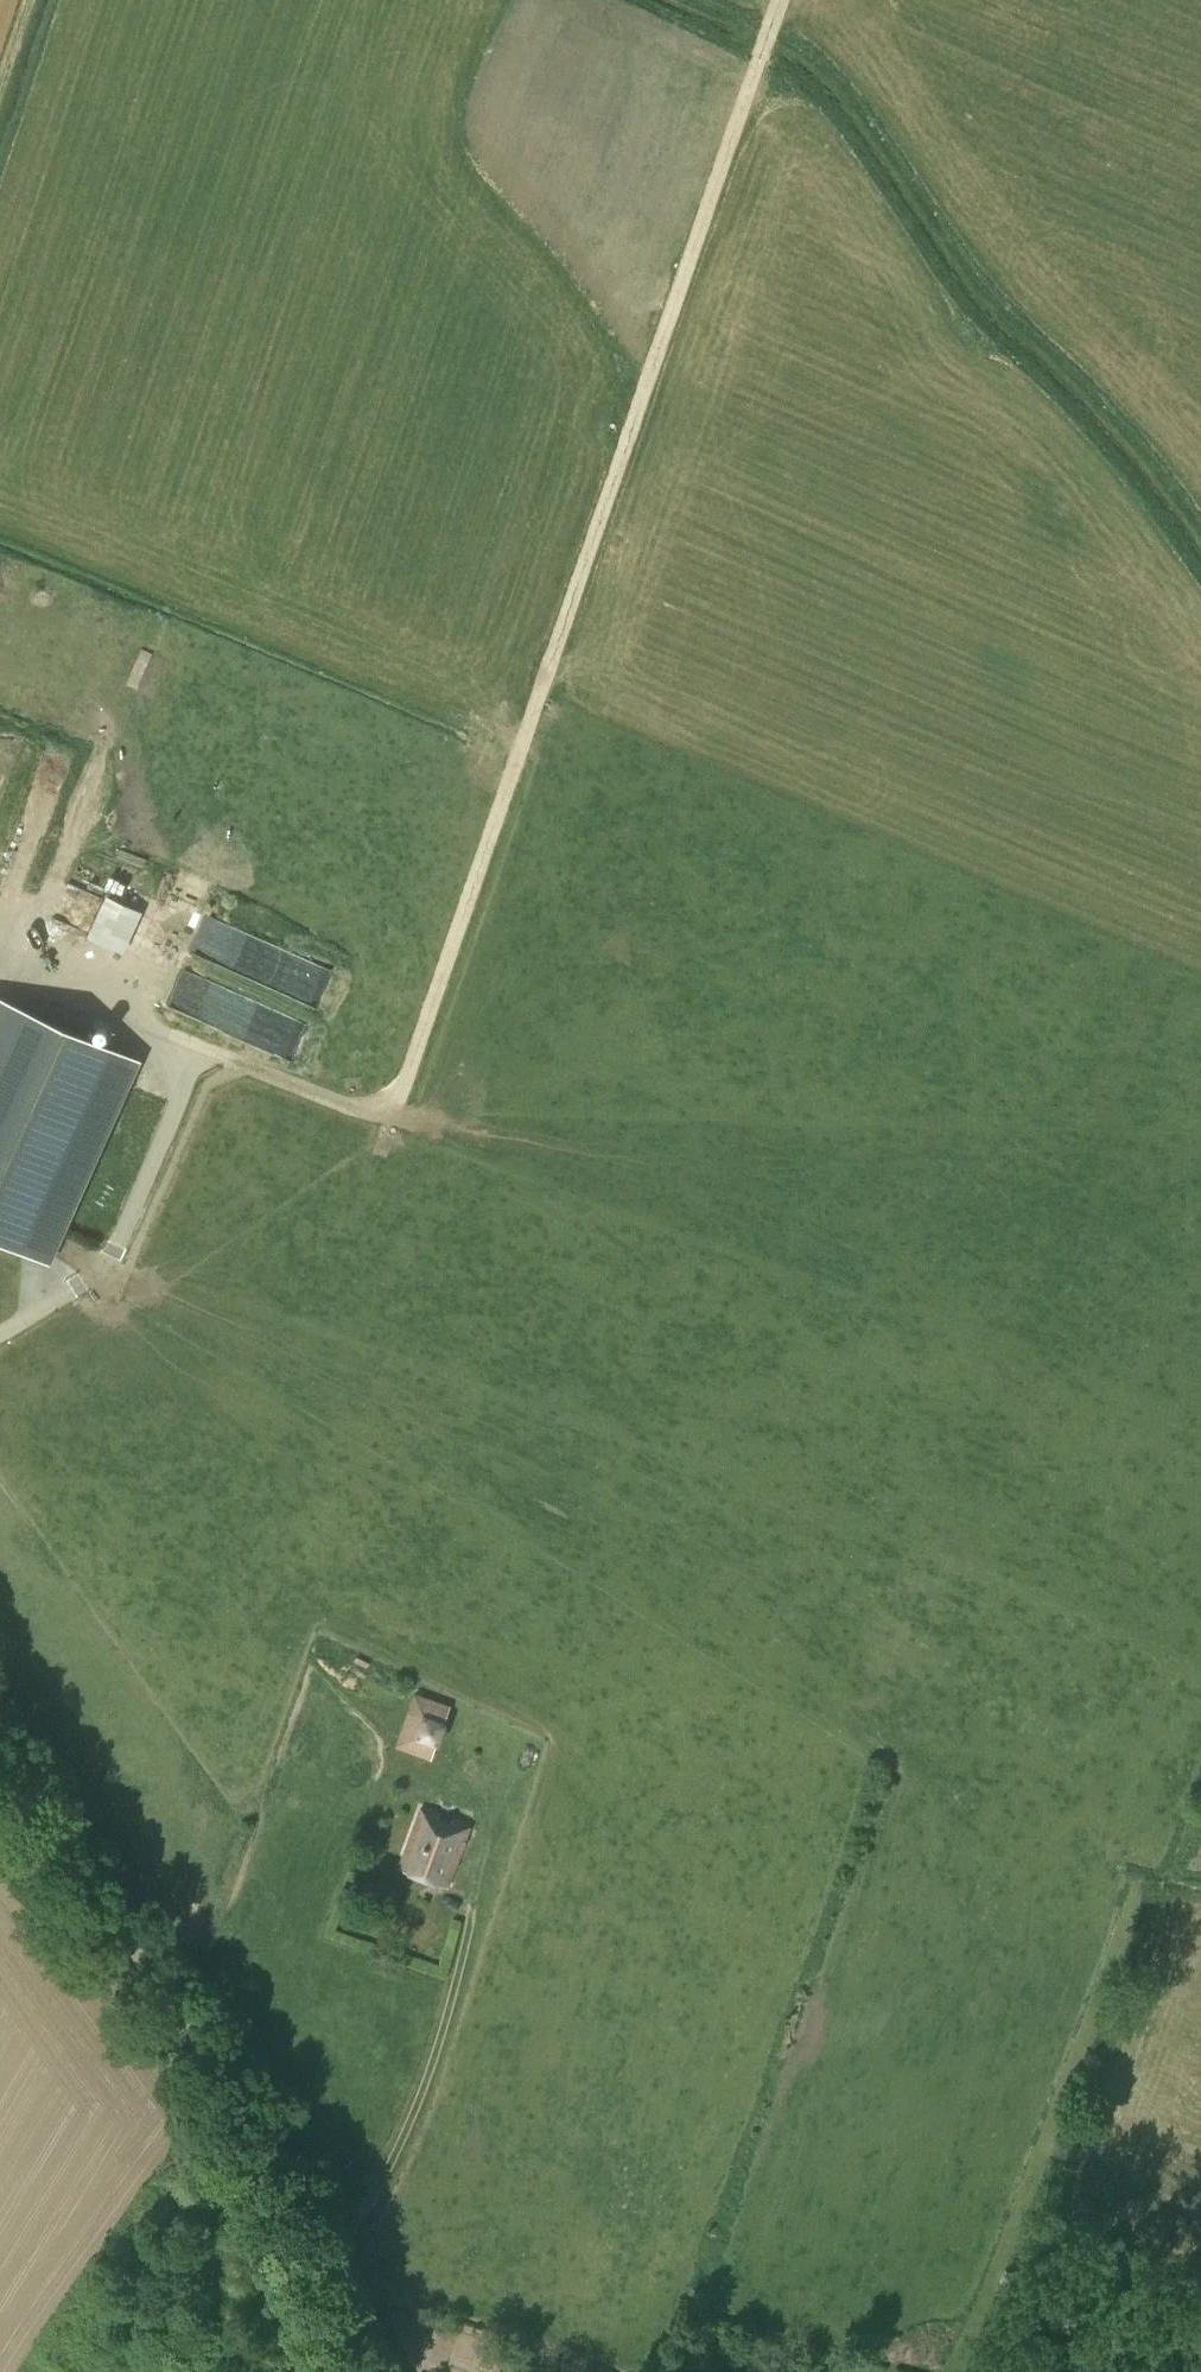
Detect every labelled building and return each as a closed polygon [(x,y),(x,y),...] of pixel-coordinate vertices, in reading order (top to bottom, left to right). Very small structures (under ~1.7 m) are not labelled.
[(114,890),(95,933),(132,949),(151,907),(114,890)] [(63,1236),(142,1060),(0,996),(0,1241),(50,1264),(63,1236)] [(440,1746),(449,1722),(446,1720),(451,1706),(414,1693),(396,1746),(432,1759),(437,1745),(440,1746)] [(453,1884),(470,1827),(420,1807),(399,1865),(453,1884)]
